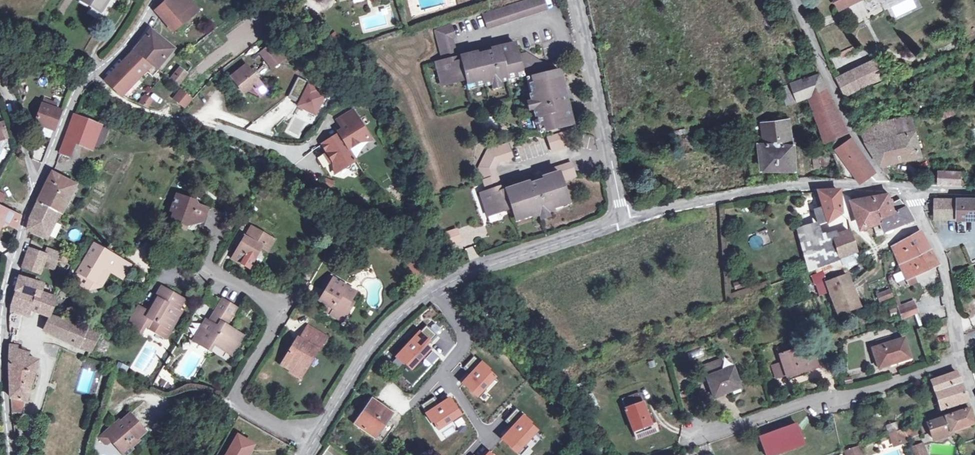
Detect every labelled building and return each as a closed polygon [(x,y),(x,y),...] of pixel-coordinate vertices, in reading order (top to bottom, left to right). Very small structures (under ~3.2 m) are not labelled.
[(81,0),(100,12),(107,2),(104,0),(81,0)] [(156,11),(174,32),(190,17),(176,0),(167,0),(156,11)] [(190,17),(198,10),(189,0),(176,0),(190,17)] [(488,29),(547,9),(544,0),(529,0),(483,15),(488,29)] [(839,9),(856,0),(835,0),(839,9)] [(544,124),(545,131),(572,124),(567,101),(564,102),(561,87),(563,86),(559,70),(548,72),(546,64),(526,53),(518,55),(515,43),(491,49),(492,52),(478,55),(477,52),(461,56),(462,60),(454,63),(453,59),(457,58),(452,38),(455,37),(451,25),(435,31),(442,61),(439,62),(442,76),(447,74),(449,84),(466,80),(466,84),(473,83),(474,87),(484,85),(490,83),(491,86),(501,84),(500,80),(516,77),(515,73),(522,71),(532,77),(534,83),(530,84),(534,100),(530,101),(533,110),(536,109),(540,126),(544,124)] [(106,81),(121,95),(150,64),(157,69),(173,50),(151,31),(134,50),(106,81)] [(328,36),(333,45),(341,40),(335,31),(328,36)] [(278,53),(272,46),(261,54),(272,68),(284,58),(279,52),(278,53)] [(857,51),(854,46),(840,53),(842,58),(857,51)] [(875,60),(857,68),(865,84),(882,76),(875,60)] [(170,80),(180,69),(171,61),(162,73),(170,80)] [(442,85),(449,84),(447,74),(442,76),(439,62),(436,62),(436,63),(442,85)] [(231,78),(238,87),(259,97),(266,92),(246,66),(231,78)] [(865,84),(857,68),(838,77),(846,93),(865,84)] [(180,69),(170,80),(177,86),(187,74),(180,69)] [(780,88),(787,106),(798,101),(808,98),(825,142),(848,132),(835,107),(819,74),(791,83),(791,84),(780,88)] [(298,78),(290,95),(301,100),(298,107),(315,115),(324,95),(317,92),(319,88),(298,78)] [(192,100),(182,93),(176,100),(186,107),(192,100)] [(144,95),(140,101),(138,101),(136,103),(146,108),(152,101),(144,95)] [(56,104),(43,99),(34,124),(54,131),(61,112),(54,108),(56,104)] [(941,120),(956,114),(952,105),(952,104),(937,110),(941,120)] [(325,150),(331,160),(333,171),(354,159),(346,147),(356,141),(368,138),(350,109),(334,119),(341,129),(320,142),(325,150)] [(58,154),(69,158),(74,142),(92,149),(100,126),(73,116),(64,140),(58,154)] [(864,142),(875,159),(885,173),(889,171),(883,164),(920,156),(910,116),(859,128),(865,142),(864,142)] [(9,138),(3,121),(0,122),(0,141),(9,138)] [(763,171),(794,171),(792,145),(791,145),(788,121),(761,125),(763,143),(761,144),(763,171)] [(548,138),(553,152),(572,146),(567,132),(548,138)] [(849,161),(863,181),(875,173),(860,153),(852,139),(837,150),(845,161),(849,161)] [(488,150),(499,162),(512,158),(508,144),(488,150)] [(327,163),(331,160),(325,150),(320,153),(327,163)] [(496,169),(499,162),(488,150),(479,168),(496,169)] [(562,202),(568,200),(562,182),(576,177),(572,163),(541,173),(544,180),(530,185),(529,183),(502,191),(496,169),(479,168),(484,181),(487,192),(483,193),(488,207),(493,205),(496,214),(512,208),(515,217),(522,214),(523,219),(539,213),(540,217),(549,214),(547,210),(563,205),(562,202)] [(959,184),(960,171),(939,170),(938,184),(959,184)] [(37,202),(28,219),(27,230),(46,238),(58,214),(72,184),(51,174),(50,176),(37,202)] [(818,222),(818,223),(828,222),(840,213),(838,191),(818,193),(822,207),(814,210),(818,222)] [(882,231),(889,228),(912,220),(905,206),(899,200),(891,202),(888,192),(886,192),(873,195),(853,200),(854,203),(854,205),(855,207),(856,209),(856,210),(857,212),(857,214),(861,226),(871,223),(876,237),(883,234),(882,231)] [(488,207),(483,193),(480,194),(488,217),(496,214),(493,205),(488,207)] [(191,219),(195,221),(201,223),(206,210),(193,205),(194,203),(176,197),(170,212),(174,214),(171,221),(184,225),(186,222),(189,223),(191,219)] [(972,199),(956,199),(935,199),(934,210),(934,218),(956,218),(974,218),(974,199),(972,199)] [(0,224),(17,231),(21,215),(7,209),(6,211),(7,211),(0,224)] [(186,222),(184,225),(192,228),(195,221),(191,219),(189,223),(186,222)] [(818,223),(818,222),(795,228),(807,272),(815,270),(818,277),(824,275),(842,269),(838,259),(831,237),(829,232),(821,234),(818,223)] [(251,227),(244,238),(254,243),(261,232),(251,227)] [(454,230),(444,233),(448,246),(458,243),(454,230)] [(848,231),(831,237),(838,259),(855,253),(848,231)] [(274,240),(261,232),(254,243),(244,238),(232,258),(249,268),(261,248),(264,243),(270,247),(274,240)] [(906,279),(915,274),(936,265),(929,250),(919,232),(891,248),(899,264),(901,269),(906,279)] [(267,251),(270,247),(264,243),(261,248),(267,251)] [(116,276),(124,262),(94,244),(77,273),(95,283),(104,268),(110,272),(116,276)] [(42,266),(45,257),(28,250),(25,260),(21,269),(39,275),(42,266)] [(48,250),(45,257),(57,261),(59,254),(48,250)] [(408,254),(402,259),(407,265),(413,260),(408,254)] [(415,275),(423,270),(417,261),(409,267),(415,275)] [(130,265),(124,262),(116,276),(122,279),(130,265)] [(101,287),(110,272),(104,268),(95,283),(101,287)] [(915,274),(906,279),(908,285),(917,281),(915,274)] [(818,277),(815,278),(821,296),(830,292),(827,283),(824,275),(818,277)] [(327,288),(333,279),(328,276),(322,284),(327,288)] [(840,289),(850,285),(847,276),(827,283),(830,292),(840,289)] [(79,348),(88,328),(84,327),(50,316),(56,298),(53,297),(41,292),(42,290),(40,286),(41,284),(18,278),(14,291),(10,307),(17,310),(18,309),(22,310),(21,311),(31,315),(32,311),(51,318),(45,331),(79,348)] [(355,292),(333,279),(327,288),(319,301),(326,305),(323,309),(342,321),(353,303),(350,301),(355,292)] [(840,289),(830,292),(839,316),(843,315),(842,311),(857,306),(850,285),(840,289)] [(162,287),(156,298),(158,299),(150,313),(148,312),(139,307),(129,326),(142,333),(146,325),(151,327),(150,329),(168,338),(172,330),(168,328),(179,310),(185,300),(162,287)] [(879,302),(893,297),(890,288),(876,294),(879,302)] [(158,299),(156,298),(148,312),(150,313),(158,299)] [(227,352),(238,334),(224,325),(235,308),(222,300),(208,322),(205,320),(193,341),(209,350),(213,344),(227,352)] [(915,304),(897,310),(901,320),(914,315),(919,314),(915,304)] [(17,310),(10,307),(9,311),(29,318),(31,315),(21,311),(22,310),(18,309),(17,310)] [(182,312),(179,310),(168,328),(172,330),(182,312)] [(293,365),(303,371),(316,349),(318,350),(326,337),(307,325),(300,338),(298,336),(282,363),(291,369),(293,365)] [(419,332),(397,357),(411,370),(431,348),(426,345),(435,335),(427,327),(421,333),(419,332)] [(88,328),(79,348),(91,352),(101,333),(88,328)] [(242,336),(238,334),(227,352),(231,355),(242,336)] [(876,342),(878,347),(872,349),(879,369),(898,362),(897,361),(910,357),(904,340),(891,344),(889,338),(876,342)] [(98,349),(106,354),(111,344),(103,340),(98,349)] [(781,347),(783,353),(794,350),(792,343),(781,347)] [(9,397),(26,401),(37,361),(27,358),(27,356),(23,354),(22,356),(15,354),(16,346),(8,344),(7,364),(9,397)] [(797,348),(794,350),(783,353),(779,354),(782,363),(772,366),(776,379),(786,376),(787,377),(805,371),(818,367),(815,357),(814,357),(812,352),(800,356),(797,348)] [(474,358),(465,367),(472,374),(463,383),(477,397),(495,379),(487,371),(489,369),(481,362),(480,363),(474,358)] [(711,387),(714,396),(740,387),(737,378),(733,367),(725,370),(721,360),(704,366),(708,377),(707,377),(711,387)] [(121,364),(118,371),(125,374),(129,367),(121,364)] [(299,377),(303,371),(293,365),(291,369),(290,371),(299,377)] [(968,400),(965,391),(957,372),(933,381),(943,409),(968,400)] [(623,400),(625,409),(643,403),(640,394),(623,400)] [(22,413),(26,401),(9,397),(10,413),(22,413)] [(434,398),(423,406),(438,429),(460,415),(449,397),(438,405),(434,398)] [(393,414),(372,399),(355,423),(376,438),(393,414)] [(643,403),(625,409),(633,431),(651,425),(648,416),(643,403)] [(945,433),(974,423),(974,422),(970,408),(962,411),(961,408),(955,410),(956,413),(928,423),(928,420),(920,423),(923,433),(929,431),(932,438),(935,437),(945,433)] [(517,409),(507,420),(514,426),(502,439),(517,453),(537,431),(530,424),(531,422),(517,409)] [(651,425),(633,431),(636,438),(658,431),(653,414),(648,416),(651,425)] [(97,438),(103,444),(109,444),(112,441),(115,445),(124,454),(126,454),(133,449),(131,447),(139,440),(138,438),(146,431),(140,425),(138,427),(128,415),(114,427),(112,425),(97,438)] [(885,426),(887,434),(899,430),(896,422),(885,426)] [(905,428),(907,434),(915,431),(913,425),(905,428)] [(799,441),(796,433),(794,434),(791,426),(761,438),(767,453),(799,441)] [(904,429),(889,435),(894,447),(908,441),(904,429)] [(945,433),(935,437),(937,443),(947,440),(945,433)] [(252,445),(237,436),(226,454),(246,454),(252,445)] [(913,454),(927,454),(922,443),(910,447),(913,454)] [(846,454),(863,454),(859,445),(844,450),(846,454)]
